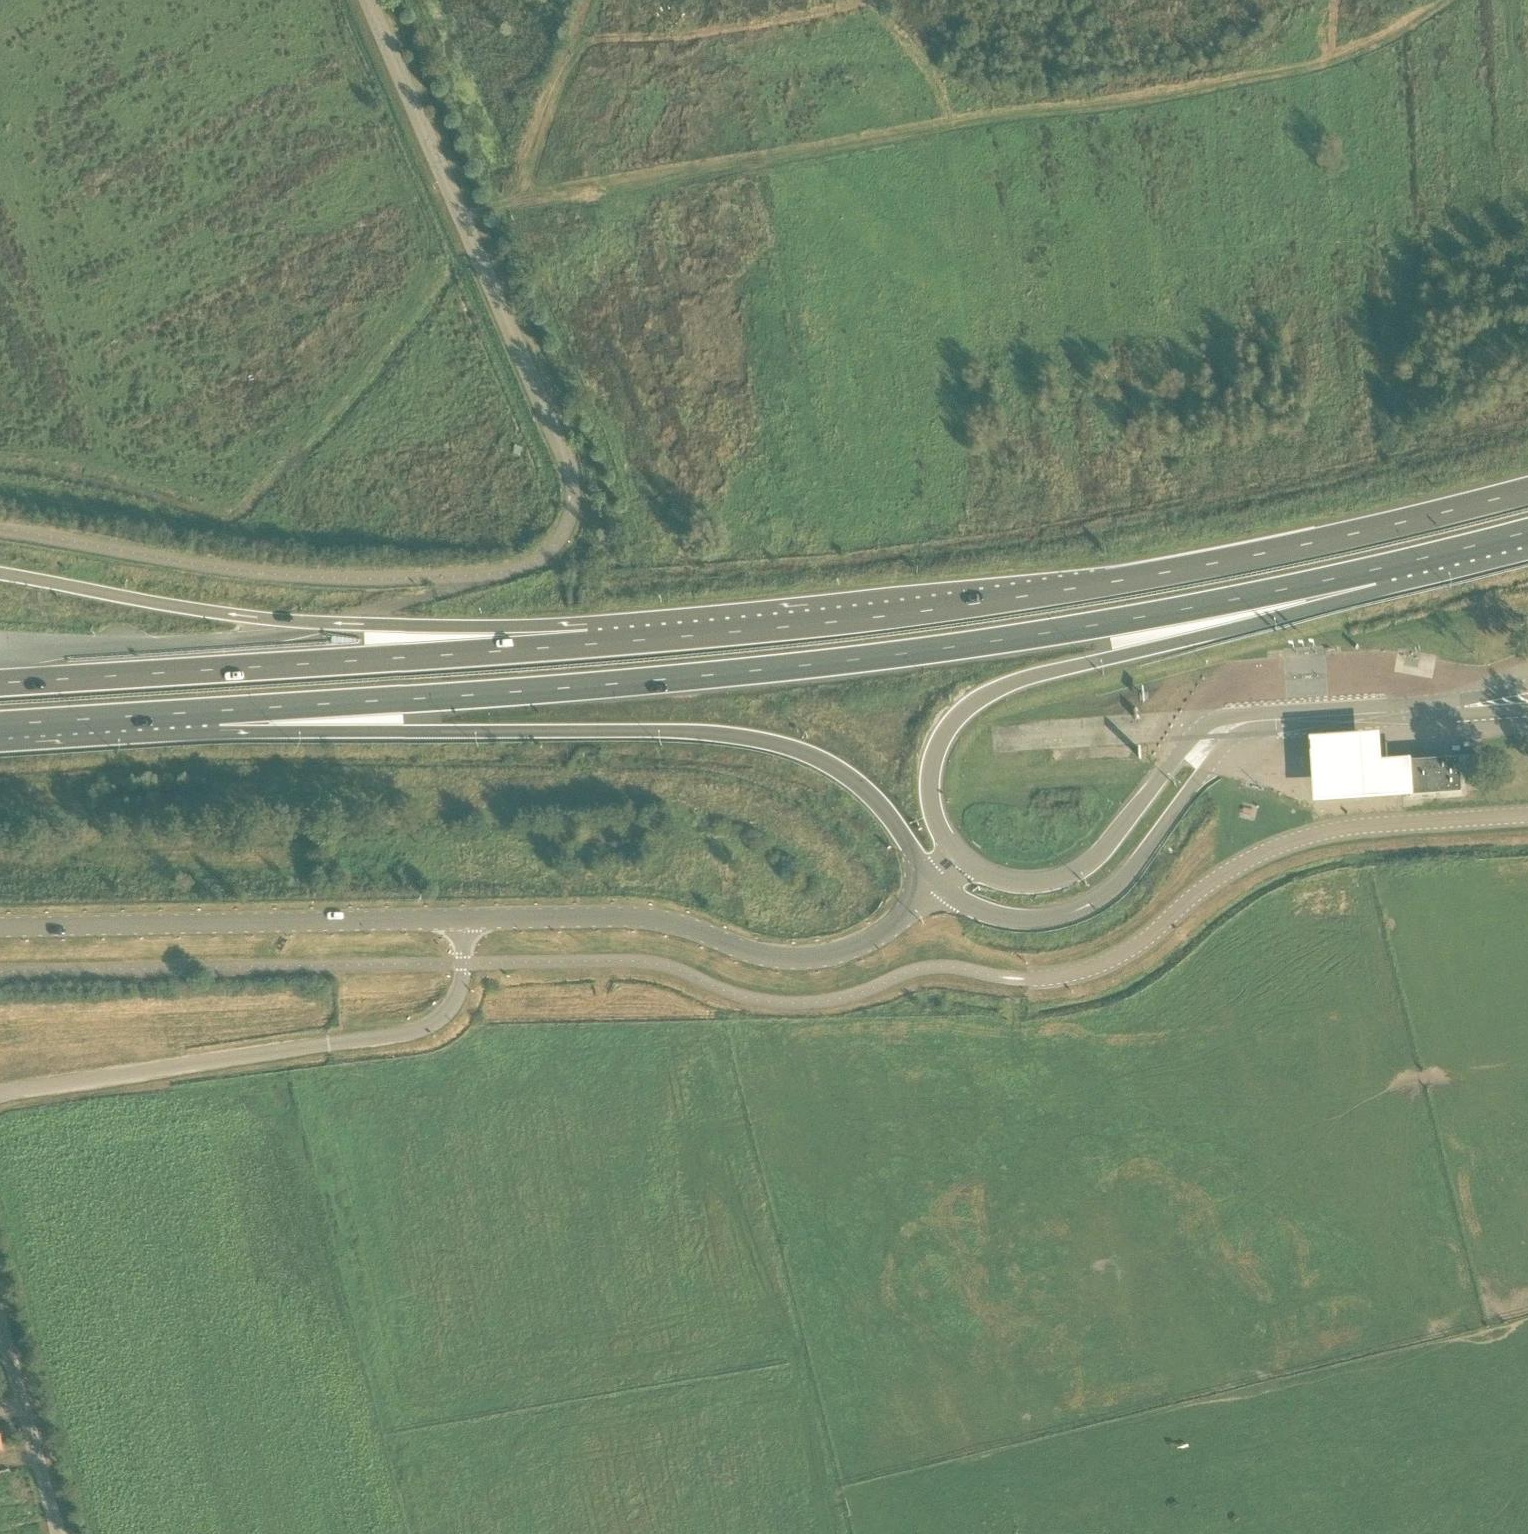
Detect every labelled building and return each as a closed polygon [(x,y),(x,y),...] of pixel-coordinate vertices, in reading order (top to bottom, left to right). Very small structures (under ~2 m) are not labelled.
[(1378,740),(1312,745),(1316,809),(1413,803),(1410,765),(1380,767),(1378,740)] [(1461,757),(1407,761),(1409,779),(1410,797),(1464,793),(1461,757)]
